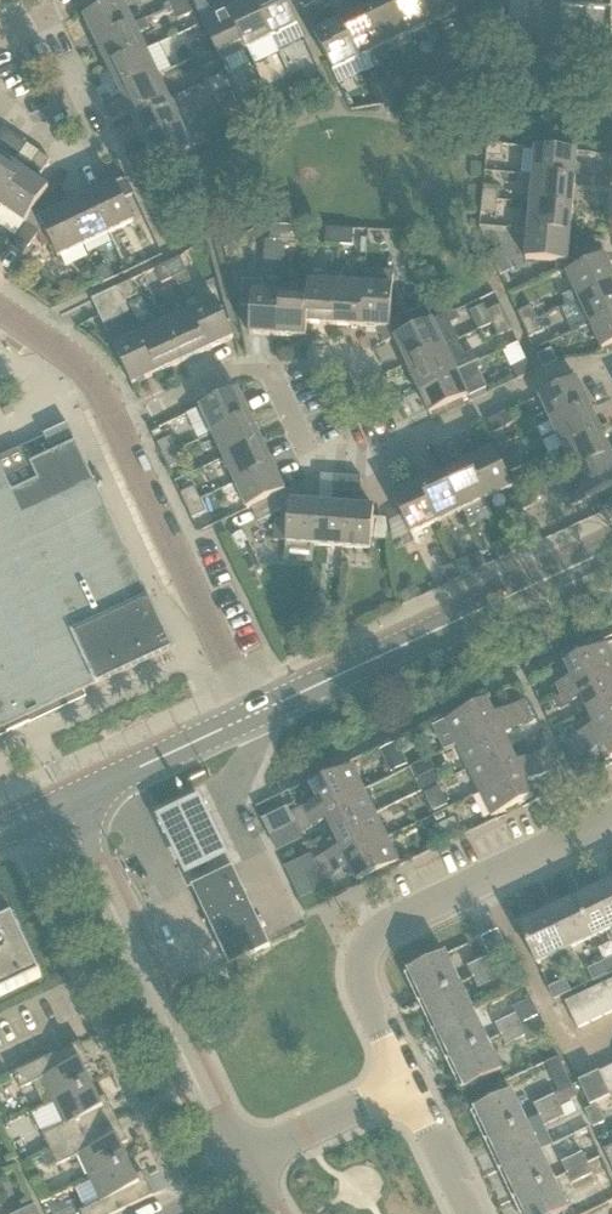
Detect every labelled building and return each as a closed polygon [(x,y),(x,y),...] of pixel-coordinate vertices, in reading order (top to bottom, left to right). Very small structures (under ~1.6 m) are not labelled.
[(97,43),(135,25),(123,0),(121,0),(85,17),(97,43)] [(187,0),(174,6),(179,18),(193,11),(187,0)] [(230,11),(229,11),(247,49),(272,37),(255,0),(253,0),(230,11)] [(298,25),(286,0),(255,0),(272,37),(298,25)] [(392,0),(385,0),(366,9),(384,47),(409,35),(392,0)] [(409,35),(434,23),(423,0),(392,0),(409,35)] [(434,23),(460,11),(455,0),(423,0),(434,23)] [(562,6),(611,10),(611,0),(562,0),(562,6)] [(318,2),(304,9),(311,22),(324,16),(318,2)] [(528,3),(527,3),(512,2),(511,13),(527,15),(528,3)] [(221,61),(247,49),(229,11),(230,11),(227,4),(200,16),(221,61)] [(465,8),(462,36),(471,37),(475,38),(479,9),(465,8)] [(341,21),(359,59),(384,47),(366,9),(341,21)] [(510,25),(526,26),(527,15),(511,13),(510,25)] [(315,33),(334,71),(359,59),(341,21),(315,33)] [(147,50),(135,25),(97,43),(109,68),(147,50)] [(191,43),(198,56),(211,50),(205,36),(191,43)] [(159,75),(147,50),(109,68),(121,93),(159,75)] [(217,63),(211,50),(198,56),(204,69),(217,63)] [(121,93),(132,118),(171,100),(159,75),(121,93)] [(216,93),(222,106),(235,100),(229,87),(216,93)] [(132,118),(144,143),(197,118),(185,93),(171,100),(132,118)] [(235,100),(222,106),(227,117),(240,111),(235,100)] [(197,118),(144,143),(157,169),(209,143),(197,118)] [(0,137),(0,143),(9,148),(17,136),(5,129),(0,137)] [(9,148),(3,157),(0,161),(0,205),(3,206),(26,172),(15,165),(29,144),(17,136),(9,148)] [(489,143),(488,149),(488,156),(503,157),(504,145),(489,143)] [(533,176),(575,179),(578,151),(536,147),(533,176)] [(32,163),(26,172),(3,206),(18,217),(14,223),(22,229),(26,222),(37,206),(49,188),(37,180),(43,171),(45,171),(53,160),(41,152),(33,164),(32,163)] [(124,181),(116,165),(104,171),(112,187),(91,197),(109,234),(136,221),(118,184),(124,181)] [(531,203),(573,207),(575,179),(533,176),(531,203)] [(485,185),(484,199),(500,200),(501,186),(485,185)] [(91,197),(66,208),(84,246),(109,234),(91,197)] [(484,199),(483,213),(499,214),(500,200),(484,199)] [(531,203),(529,231),(571,235),(573,207),(531,203)] [(28,224),(13,246),(25,254),(44,226),(60,258),(84,246),(66,208),(51,216),(37,206),(26,222),(28,224)] [(284,240),(285,225),(285,224),(273,223),(271,239),(284,240)] [(285,225),(284,240),(300,241),(301,225),(285,224),(285,225)] [(329,228),(328,243),(339,244),(340,229),(329,228)] [(340,229),(339,244),(356,245),(357,230),(340,229)] [(557,272),(558,273),(567,274),(578,268),(579,258),(568,257),(571,235),(529,231),(526,259),(558,262),(557,272)] [(183,256),(168,264),(175,279),(190,272),(183,256)] [(579,299),(611,284),(611,270),(605,256),(578,268),(567,274),(575,291),(563,296),(567,305),(573,302),(579,299)] [(110,262),(97,269),(104,283),(117,277),(110,262)] [(165,284),(175,279),(168,264),(157,269),(165,284)] [(250,334),(278,336),(281,294),(281,288),(264,288),(265,281),(244,280),(242,306),(252,307),(250,334)] [(132,281),(118,287),(125,302),(139,296),(132,281)] [(308,295),(309,295),(307,323),(308,323),(334,325),(337,283),(309,281),(308,295)] [(334,325),(362,326),(364,285),(337,283),(334,325)] [(591,325),(611,315),(611,284),(579,299),(591,325)] [(398,317),(391,320),(393,286),(364,285),(362,326),(379,327),(386,342),(395,338),(406,333),(405,331),(435,318),(431,310),(440,306),(434,292),(424,297),(428,305),(399,318),(398,317)] [(130,312),(125,302),(118,287),(93,299),(104,324),(130,312)] [(308,295),(281,294),(278,336),(307,337),(308,323),(307,323),(309,295),(308,295)] [(208,350),(234,338),(217,300),(191,312),(208,350)] [(487,312),(493,324),(508,317),(502,305),(487,312)] [(520,312),(526,324),(540,318),(534,305),(520,312)] [(161,313),(166,324),(183,362),(208,350),(191,312),(175,319),(170,309),(161,313)] [(395,338),(407,363),(459,339),(452,324),(457,321),(452,311),(433,320),(406,333),(395,338)] [(611,346),(611,315),(591,325),(603,350),(611,346)] [(493,324),(499,337),(514,330),(508,317),(493,324)] [(526,324),(532,337),(546,331),(540,318),(526,324)] [(141,335),(158,373),(183,362),(166,324),(141,335)] [(133,385),(158,373),(141,335),(115,347),(133,385)] [(408,366),(419,389),(456,371),(457,371),(474,363),(479,361),(474,351),(466,355),(459,339),(407,363),(408,366)] [(554,348),(540,354),(546,367),(559,361),(554,348)] [(526,356),(512,363),(518,376),(532,369),(526,356)] [(479,361),(457,371),(419,389),(431,415),(486,389),(478,370),(482,368),(479,361)] [(545,425),(551,422),(590,405),(578,379),(555,390),(539,397),(548,414),(533,421),(536,429),(545,425)] [(200,407),(212,433),(251,415),(239,390),(200,407)] [(551,422),(555,431),(563,448),(601,430),(590,405),(551,422)] [(503,413),(489,421),(495,434),(509,426),(503,413)] [(212,433),(219,448),(224,458),(262,440),(251,415),(212,433)] [(67,423),(43,434),(50,448),(74,437),(67,423)] [(563,448),(575,473),(611,456),(611,453),(601,430),(563,448)] [(159,443),(165,455),(179,448),(173,436),(159,443)] [(102,683),(172,650),(162,627),(94,481),(75,440),(30,461),(22,445),(0,455),(0,731),(102,683)] [(224,458),(236,483),(274,466),(262,440),(224,458)] [(165,455),(171,469),(186,461),(179,448),(165,455)] [(469,461),(487,499),(513,487),(495,449),(469,461)] [(521,451),(506,459),(512,471),(528,463),(521,451)] [(586,499),(611,487),(611,456),(575,473),(582,490),(576,493),(580,502),(586,499)] [(462,511),(487,499),(469,461),(444,473),(462,511)] [(248,509),(252,507),(286,491),(274,466),(236,483),(248,509)] [(437,522),(462,511),(444,473),(419,484),(437,522)] [(335,490),(347,491),(349,476),(336,475),(335,490)] [(347,491),(363,492),(364,477),(349,476),(347,491)] [(514,484),(520,498),(535,491),(528,477),(514,484)] [(393,496),(411,534),(437,522),(419,484),(393,496)] [(183,494),(188,505),(202,499),(196,487),(183,494)] [(294,487),(286,491),(252,507),(259,522),(290,508),(289,520),(276,519),(274,541),(287,542),(287,543),(315,545),(319,503),(301,502),(294,487)] [(520,498),(527,511),(541,504),(535,491),(520,498)] [(195,518),(196,517),(209,511),(202,499),(188,505),(195,518)] [(315,545),(343,547),(346,505),(319,503),(315,545)] [(346,505),(343,547),(371,549),(374,507),(346,505)] [(521,534),(506,541),(513,554),(527,547),(521,534)] [(502,559),(513,554),(506,541),(496,546),(502,559)] [(471,557),(456,564),(462,577),(477,570),(471,557)] [(452,582),(462,577),(456,564),(446,569),(452,582)] [(557,686),(561,695),(611,671),(611,655),(607,644),(565,663),(572,678),(557,686)] [(582,698),(588,711),(611,700),(611,671),(561,695),(566,705),(582,698)] [(566,740),(571,749),(611,729),(611,700),(588,711),(595,726),(566,740)] [(524,702),(510,708),(495,716),(487,701),(447,720),(458,744),(528,711),(524,702)] [(458,744),(465,758),(470,768),(511,749),(504,735),(533,720),(528,711),(458,744)] [(589,754),(605,746),(611,760),(611,759),(611,729),(571,749),(576,760),(589,754)] [(511,749),(470,768),(481,792),(550,759),(546,750),(518,763),(511,749)] [(430,758),(413,767),(425,789),(442,781),(430,758)] [(493,817),(534,797),(527,783),(554,769),(550,759),(481,792),(493,817)] [(318,800),(290,814),(295,823),(364,790),(352,766),(311,785),(318,800)] [(375,814),(364,790),(295,823),(300,833),(316,825),(328,820),(334,833),(375,814)] [(201,798),(158,819),(187,879),(231,858),(201,798)] [(387,838),(375,814),(334,833),(342,848),(314,861),(311,854),(285,867),(293,883),(318,871),(387,838)] [(398,862),(387,838),(318,871),(323,881),(351,868),(358,882),(398,862)] [(233,866),(192,886),(230,965),(271,945),(233,866)] [(611,874),(600,880),(603,885),(602,885),(611,906),(611,875),(611,874)] [(611,930),(611,906),(602,885),(587,892),(585,887),(572,893),(575,898),(574,898),(594,938),(611,930)] [(544,907),(566,952),(594,938),(574,898),(559,906),(557,901),(544,907)] [(538,965),(566,952),(544,907),(547,912),(531,919),(529,915),(517,920),(538,965)] [(43,977),(19,928),(1,937),(0,936),(0,997),(43,977)] [(470,967),(474,976),(495,966),(511,958),(498,930),(482,937),(491,957),(470,967)] [(446,954),(409,971),(423,1001),(460,983),(446,954)] [(589,969),(595,980),(610,973),(605,961),(589,969)] [(474,976),(480,988),(501,978),(495,966),(474,976)] [(556,999),(574,991),(568,979),(550,987),(556,999)] [(423,1001),(437,1030),(474,1012),(460,983),(423,1001)] [(611,1013),(611,999),(605,984),(592,991),(604,1017),(611,1013)] [(591,1023),(604,1017),(592,991),(579,997),(591,1023)] [(578,1029),(591,1023),(579,997),(566,1003),(578,1029)] [(451,1059),(488,1041),(474,1012),(437,1030),(451,1059)] [(497,1024),(502,1034),(523,1024),(518,1014),(497,1024)] [(502,1034),(507,1044),(526,1035),(529,1042),(548,1033),(540,1016),(523,1024),(502,1034)] [(93,1065),(81,1041),(14,1073),(22,1089),(44,1078),(55,1102),(93,1083),(86,1068),(93,1065)] [(451,1059),(465,1088),(502,1070),(488,1041),(451,1059)] [(600,1072),(611,1098),(611,1066),(600,1072)] [(611,1097),(600,1072),(579,1082),(591,1106),(611,1097)] [(100,1098),(93,1083),(55,1102),(66,1124),(44,1135),(51,1150),(118,1118),(107,1095),(100,1098)] [(476,1110),(490,1139),(527,1121),(513,1092),(476,1110)] [(536,1105),(541,1116),(562,1106),(557,1095),(536,1105)] [(573,1100),(562,1106),(567,1116),(578,1111),(573,1100)] [(562,1106),(541,1116),(546,1126),(567,1116),(562,1106)] [(598,1106),(585,1112),(593,1128),(606,1122),(598,1106)] [(129,1141),(118,1118),(51,1150),(52,1152),(57,1163),(58,1165),(80,1155),(91,1178),(130,1159),(123,1144),(129,1141)] [(527,1121),(490,1139),(504,1168),(541,1150),(527,1121)] [(611,1166),(611,1146),(604,1150),(611,1166)] [(504,1168),(518,1197),(555,1180),(541,1150),(504,1168)] [(52,1152),(43,1156),(49,1167),(57,1163),(52,1152)] [(563,1162),(568,1173),(589,1163),(584,1152),(563,1162)] [(82,1213),(115,1213),(155,1195),(144,1171),(137,1174),(130,1159),(91,1178),(102,1201),(80,1211),(82,1213)] [(589,1163),(568,1173),(573,1183),(593,1173),(589,1163)] [(526,1213),(557,1213),(568,1209),(555,1180),(518,1197),(526,1213)]
